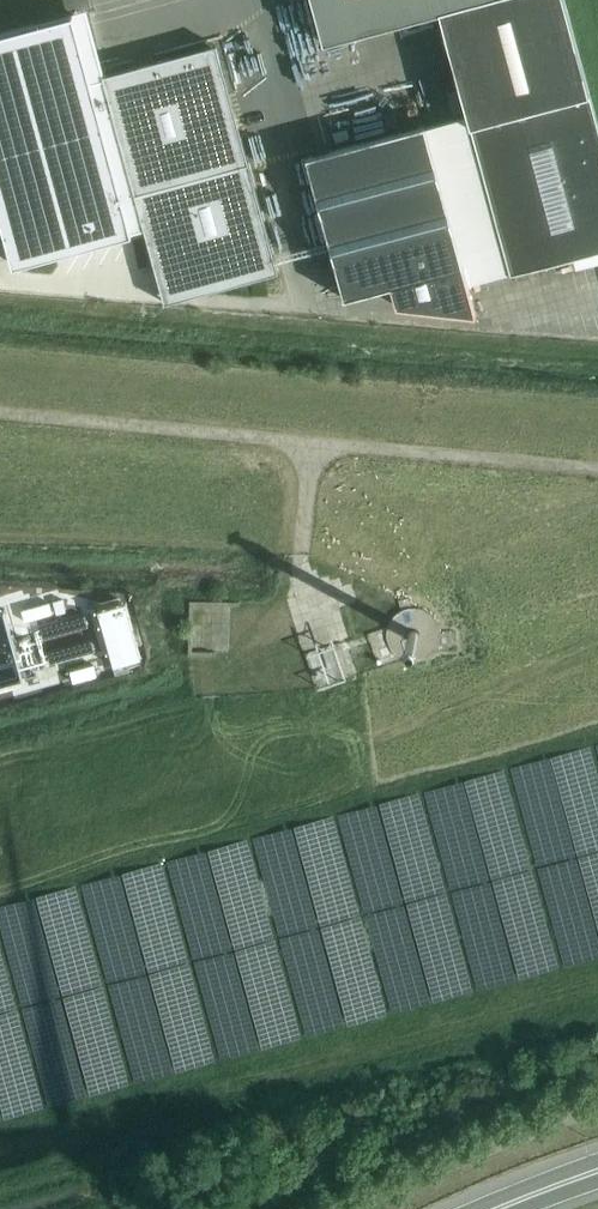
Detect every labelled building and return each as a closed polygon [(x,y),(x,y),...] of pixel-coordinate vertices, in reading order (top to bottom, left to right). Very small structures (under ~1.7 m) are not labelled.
[(324,39),(439,8),(467,112),(424,124),(463,265),(462,265),(467,284),(597,249),(597,120),(566,0),(313,0),(324,39)] [(144,228),(103,74),(91,78),(73,12),(0,32),(0,213),(14,263),(144,228)] [(164,301),(277,271),(216,44),(103,74),(164,301)] [(475,314),(462,265),(463,265),(424,124),(306,156),(345,297),(391,284),(397,304),(475,314)] [(411,608),(408,597),(397,600),(400,611),(398,612),(396,613),(393,616),(391,618),(390,620),(389,622),(388,624),(387,627),(366,634),(377,664),(398,657),(400,658),(403,659),(406,660),(409,661),(412,661),(415,661),(419,660),(422,660),(425,659),(427,657),(429,656),(431,655),(432,654),(434,652),(457,648),(454,632),(440,634),(439,630),(439,627),(438,624),(436,620),(433,617),(431,615),(429,613),(426,611),(423,610),(420,609),(416,608),(411,608)] [(66,611),(62,598),(53,600),(56,613),(66,611)] [(124,598),(96,606),(112,661),(140,653),(124,598)] [(51,603),(23,611),(26,623),(54,615),(51,603)] [(92,662),(68,668),(71,679),(95,673),(92,662)]
